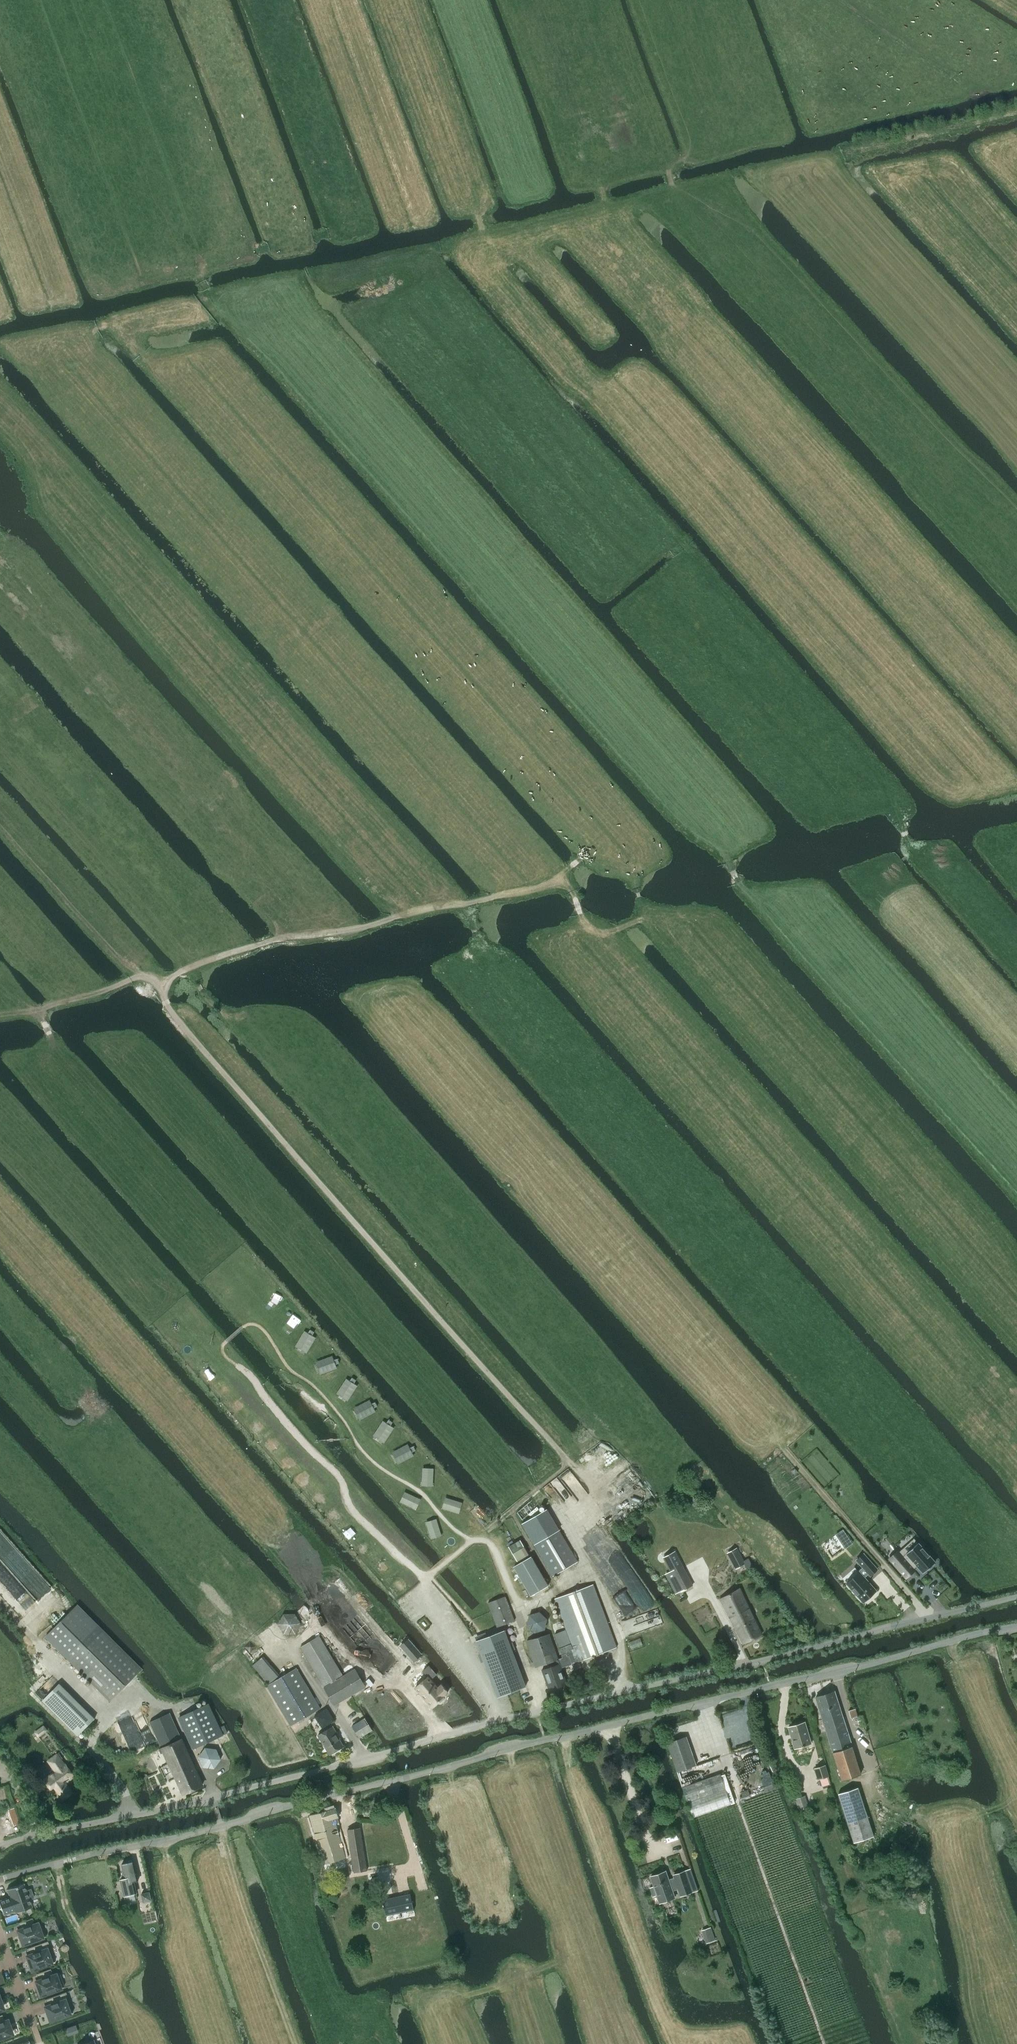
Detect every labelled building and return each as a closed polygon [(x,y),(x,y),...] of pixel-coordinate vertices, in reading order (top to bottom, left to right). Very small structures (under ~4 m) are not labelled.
[(305,1333),(295,1347),(307,1354),(315,1338),(305,1333)] [(332,1354),(315,1363),(321,1374),(338,1366),(332,1354)] [(346,1380),(337,1394),(348,1401),(357,1385),(346,1380)] [(369,1401),(352,1410),(358,1420),(375,1413),(369,1401)] [(384,1422),(374,1436),(385,1443),(394,1428),(384,1422)] [(280,1434),(271,1448),(282,1455),(291,1439),(280,1434)] [(408,1444),(391,1452),(397,1463),(414,1455),(408,1444)] [(304,1458),(287,1467),(293,1478),(310,1470),(304,1458)] [(420,1468),(418,1486),(432,1487),(433,1469),(420,1468)] [(317,1479),(307,1493),(318,1500),(327,1485),(317,1479)] [(348,1499),(360,1512),(368,1505),(356,1491),(348,1499)] [(401,1503),(417,1508),(420,1499),(403,1494),(401,1503)] [(443,1508),(460,1513),(463,1504),(446,1499),(443,1508)] [(332,1522),(345,1535),(353,1528),(340,1514),(332,1522)] [(424,1523),(429,1539),(443,1535),(438,1519),(424,1523)] [(559,1529),(534,1544),(553,1575),(577,1561),(559,1529)] [(845,1548),(853,1543),(843,1529),(836,1534),(845,1548)] [(390,1543),(402,1557),(411,1550),(398,1536),(390,1543)] [(898,1549),(887,1558),(906,1579),(916,1570),(914,1568),(916,1566),(922,1573),(934,1562),(918,1543),(903,1556),(898,1549)] [(367,1551),(373,1568),(384,1564),(378,1547),(367,1551)] [(736,1548),(727,1553),(735,1569),(744,1564),(747,1569),(752,1566),(748,1558),(743,1561),(736,1548)] [(672,1552),(663,1557),(670,1571),(665,1574),(675,1594),(680,1591),(680,1592),(685,1589),(677,1575),(686,1571),(678,1557),(675,1551),(672,1552)] [(859,1571),(846,1582),(863,1602),(876,1591),(864,1577),(868,1573),(870,1575),(877,1569),(863,1553),(856,1559),(863,1567),(858,1571),(859,1571)] [(387,1581),(395,1590),(407,1579),(399,1570),(387,1581)] [(339,1577),(315,1599),(326,1612),(350,1590),(339,1577)] [(539,1637),(527,1640),(536,1667),(549,1663),(551,1667),(542,1670),(549,1689),(567,1683),(561,1667),(572,1663),(578,1660),(579,1661),(617,1647),(593,1584),(555,1598),(563,1620),(566,1629),(555,1633),(560,1647),(571,1643),(571,1644),(559,1648),(562,1655),(562,1657),(558,1659),(549,1634),(544,1635),(539,1637)] [(762,1634),(740,1588),(720,1598),(743,1643),(762,1634)] [(404,1600),(412,1608),(424,1598),(416,1589),(404,1600)] [(506,1595),(488,1602),(497,1627),(515,1620),(506,1595)] [(73,1609),(46,1637),(65,1655),(111,1700),(138,1672),(140,1669),(141,1668),(95,1623),(76,1605),(73,1609)] [(529,1614),(527,1625),(535,1632),(545,1629),(547,1619),(539,1611),(529,1614)] [(279,1624),(285,1633),(295,1632),(301,1623),(295,1614),(285,1614),(279,1624)] [(383,1675),(396,1663),(398,1661),(357,1615),(342,1628),(383,1675)] [(526,1686),(504,1630),(476,1641),(497,1697),(526,1686)] [(323,1686),(330,1682),(331,1683),(324,1687),(335,1705),(366,1687),(355,1669),(336,1680),(336,1678),(342,1674),(319,1636),(300,1647),(323,1686)] [(413,1644),(405,1652),(413,1661),(422,1654),(413,1644)] [(427,1676),(414,1688),(431,1708),(449,1692),(442,1683),(438,1686),(432,1678),(436,1675),(428,1666),(423,1671),(427,1676)] [(268,1684),(267,1685),(291,1726),(296,1723),(321,1709),(296,1667),(282,1676),(268,1684)] [(396,1701),(401,1696),(393,1687),(402,1680),(398,1675),(388,1680),(390,1684),(386,1688),(396,1701)] [(78,1736),(88,1725),(95,1718),(59,1684),(42,1701),(78,1736)] [(364,1691),(358,1695),(340,1706),(349,1721),(366,1710),(361,1702),(369,1698),(364,1691)] [(862,1773),(851,1742),(835,1691),(816,1697),(830,1742),(843,1780),(862,1773)] [(209,1703),(178,1717),(192,1749),(223,1735),(228,1733),(224,1725),(220,1727),(209,1703)] [(327,1708),(314,1716),(322,1728),(334,1720),(327,1708)] [(851,1718),(857,1717),(855,1708),(849,1710),(851,1718)] [(150,1721),(162,1747),(161,1748),(159,1749),(161,1754),(164,1752),(170,1766),(161,1770),(165,1778),(173,1774),(183,1794),(203,1785),(183,1742),(181,1738),(169,1712),(150,1721)] [(365,1718),(352,1726),(359,1738),(372,1730),(365,1718)] [(812,1743),(805,1722),(789,1727),(795,1748),(802,1746),(803,1746),(805,1746),(804,1745),(812,1743)] [(43,1725),(34,1732),(38,1738),(48,1730),(43,1725)] [(344,1746),(342,1742),(340,1738),(333,1726),(318,1735),(330,1755),(344,1746)] [(281,1741),(288,1743),(290,1736),(283,1734),(281,1741)] [(677,1771),(696,1765),(687,1736),(668,1743),(677,1771)] [(205,1747),(198,1757),(203,1767),(214,1769),(221,1759),(217,1749),(205,1747)] [(55,1786),(63,1799),(74,1791),(68,1783),(76,1777),(66,1763),(65,1764),(58,1754),(48,1761),(57,1773),(46,1781),(52,1789),(55,1786)] [(696,1765),(677,1771),(682,1787),(702,1780),(696,1765)] [(815,1768),(818,1779),(829,1775),(826,1765),(815,1768)] [(693,1817),(731,1804),(720,1773),(702,1780),(682,1787),(693,1817)] [(838,1793),(854,1842),(873,1836),(857,1787),(838,1793)] [(796,1801),(800,1812),(810,1809),(805,1795),(796,1798),(796,1801)] [(309,1815),(323,1862),(347,1855),(337,1823),(340,1822),(338,1818),(339,1818),(336,1807),(309,1815)] [(836,1807),(829,1809),(834,1821),(840,1818),(836,1807)] [(13,1826),(16,1824),(18,1824),(13,1808),(7,1810),(13,1826)] [(347,1830),(354,1873),(356,1872),(357,1880),(368,1879),(364,1850),(360,1828),(347,1830)] [(122,1871),(123,1879),(120,1880),(124,1896),(136,1893),(134,1881),(138,1880),(134,1861),(133,1861),(131,1861),(128,1861),(127,1863),(122,1864),(123,1870),(122,1871)] [(654,1886),(650,1887),(653,1896),(657,1895),(660,1903),(674,1897),(671,1888),(677,1886),(680,1895),(692,1891),(685,1871),(674,1875),(675,1879),(669,1881),(665,1871),(651,1876),(654,1886)] [(0,1900),(0,1907),(3,1915),(14,1911),(15,1913),(31,1907),(29,1899),(33,1898),(30,1889),(26,1891),(23,1883),(7,1889),(9,1897),(0,1900)] [(150,1892),(141,1894),(143,1902),(151,1900),(150,1892)] [(386,1915),(414,1909),(411,1893),(383,1899),(386,1915)] [(41,1924),(39,1925),(37,1921),(34,1923),(33,1920),(18,1925),(19,1928),(16,1929),(23,1947),(46,1939),(41,1924)] [(50,1950),(48,1951),(47,1947),(43,1948),(42,1946),(27,1951),(28,1953),(25,1954),(32,1972),(55,1964),(50,1950)] [(59,1975),(57,1976),(56,1972),(52,1974),(51,1971),(36,1976),(37,1979),(35,1980),(41,1998),(64,1990),(59,1975)] [(68,2001),(66,2002),(65,1998),(61,1999),(60,1997),(45,2002),(46,2004),(43,2005),(50,2023),(73,2015),(68,2001)] [(0,2015),(0,2038),(12,2034),(7,2020),(4,2021),(2,2015),(0,2015)]
